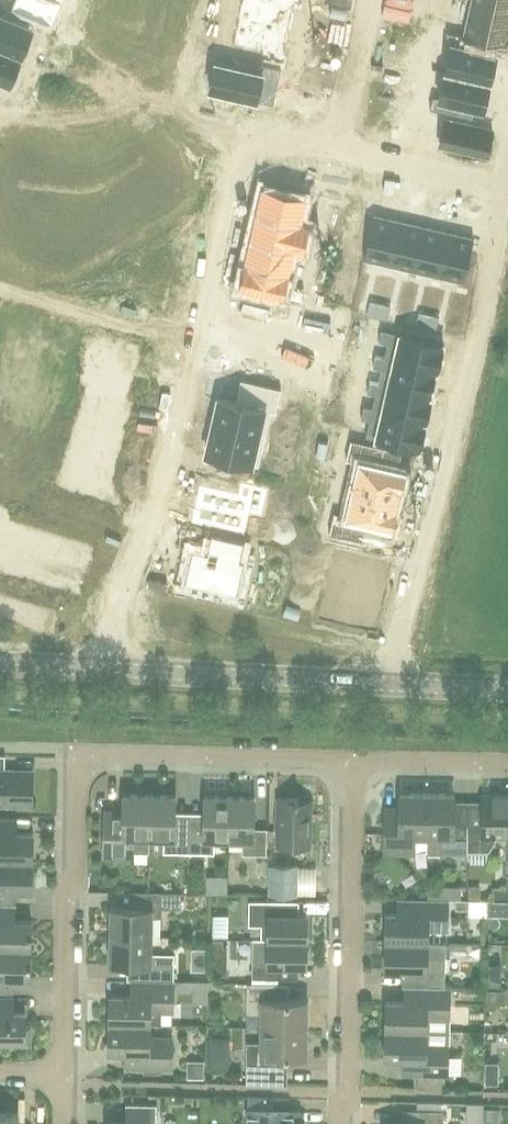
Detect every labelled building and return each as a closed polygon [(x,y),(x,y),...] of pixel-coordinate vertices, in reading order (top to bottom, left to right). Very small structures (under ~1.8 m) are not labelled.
[(12,8),(53,25),(63,1),(60,0),(15,0),(12,8)] [(239,18),(290,30),(295,8),(300,9),(302,0),(243,0),(239,18)] [(471,9),(507,17),(507,0),(473,0),(471,9)] [(465,34),(507,44),(507,43),(507,17),(471,9),(465,34)] [(21,55),(33,26),(0,13),(0,46),(21,55)] [(414,13),(412,22),(425,25),(427,16),(414,13)] [(239,18),(233,44),(263,50),(260,63),(286,69),(290,55),(285,54),(290,30),(239,18)] [(451,44),(445,70),(490,80),(497,53),(482,49),(485,39),(448,30),(445,42),(451,44)] [(10,82),(21,55),(0,46),(0,77),(10,82)] [(216,60),(209,88),(261,99),(265,82),(277,85),(281,68),(240,59),(239,65),(216,60)] [(433,95),(430,107),(469,116),(471,105),(484,108),(490,80),(445,70),(439,96),(433,95)] [(446,117),(440,143),(487,154),(493,128),(446,117)] [(263,186),(257,212),(317,226),(317,225),(314,224),(316,214),(308,212),(311,197),(263,186)] [(257,212),(252,236),(303,248),(306,234),(315,236),(317,226),(257,212)] [(374,214),(364,257),(389,263),(400,219),(374,214)] [(400,219),(389,263),(414,269),(424,225),(400,219)] [(424,225),(414,269),(438,274),(448,231),(424,225)] [(448,231),(438,274),(464,280),(474,237),(448,231)] [(252,236),(246,261),(303,274),(305,263),(296,261),(299,248),(303,249),(303,248),(252,236)] [(246,261),(240,286),(302,300),(304,289),(296,287),(299,274),(302,275),(303,274),(246,261)] [(370,299),(367,313),(377,316),(381,302),(370,299)] [(381,302),(377,316),(388,318),(391,304),(381,302)] [(419,311),(416,324),(426,327),(429,313),(419,311)] [(429,313),(426,327),(437,329),(440,315),(429,313)] [(463,336),(466,323),(449,318),(446,331),(463,336)] [(376,354),(376,355),(437,369),(443,342),(382,328),(379,340),(388,342),(385,356),(376,354)] [(8,332),(0,330),(0,359),(8,332)] [(65,351),(56,378),(110,394),(116,375),(132,380),(141,351),(117,344),(119,338),(92,330),(84,357),(65,351)] [(348,339),(346,348),(359,351),(361,342),(348,339)] [(346,348),(344,356),(357,359),(359,351),(346,348)] [(370,379),(370,380),(431,394),(437,369),(376,355),(373,365),(382,367),(379,381),(370,379)] [(219,396),(213,424),(265,436),(271,410),(276,411),(281,388),(241,378),(236,400),(219,396)] [(370,380),(367,391),(376,393),(372,408),(425,420),(431,394),(370,380)] [(76,412),(69,437),(119,452),(127,425),(103,417),(109,401),(75,390),(69,409),(76,412)] [(336,391),(334,399),(347,402),(349,393),(336,391)] [(334,399),(332,408),(345,411),(347,402),(334,399)] [(364,406),(362,416),(370,419),(366,434),(419,446),(425,420),(372,408),(364,406)] [(213,424),(206,452),(259,464),(265,436),(213,424)] [(352,460),(346,486),(397,498),(400,488),(401,488),(405,471),(381,465),(385,446),(351,438),(346,459),(352,460)] [(202,489),(195,521),(242,532),(247,511),(260,514),(266,490),(242,485),(240,498),(202,489)] [(334,511),(329,532),(364,540),(368,521),(392,526),(396,509),(395,509),(397,498),(346,486),(340,513),(334,511)] [(0,526),(0,549),(15,553),(8,574),(38,583),(54,529),(32,522),(36,512),(7,503),(0,526)] [(54,529),(38,583),(67,592),(76,564),(88,568),(99,532),(74,525),(68,542),(53,537),(55,529),(54,529)] [(192,554),(184,587),(236,598),(243,566),(239,565),(243,546),(211,539),(207,558),(192,554)] [(323,611),(322,614),(376,626),(376,624),(374,623),(387,568),(389,569),(389,566),(336,554),(335,556),(338,557),(325,612),(323,611)] [(32,805),(33,771),(5,770),(6,755),(0,755),(0,804),(32,805)] [(428,835),(428,793),(400,793),(400,811),(385,811),(385,853),(415,854),(415,835),(428,835)] [(455,793),(428,793),(428,835),(428,854),(441,854),(467,854),(467,825),(467,823),(454,822),(455,793)] [(149,837),(150,795),(123,794),(123,825),(109,825),(108,855),(134,856),(134,852),(148,852),(149,837)] [(176,796),(150,795),(149,837),(164,837),(164,852),(189,853),(190,827),(176,826),(176,796)] [(507,837),(507,795),(482,795),(482,825),(467,825),(467,854),(467,851),(489,852),(496,840),(496,837),(507,837)] [(229,839),(230,797),(204,796),(204,827),(190,827),(189,853),(215,853),(215,839),(229,839)] [(255,797),(230,797),(229,839),(243,839),(243,854),(267,855),(268,828),(255,828),(255,797)] [(299,798),(278,798),(277,845),(310,846),(311,801),(299,801),(299,798)] [(33,861),(34,833),(7,832),(8,817),(0,817),(0,861),(33,861)] [(33,861),(0,861),(0,904),(6,905),(6,889),(32,890),(33,861)] [(298,895),(298,866),(270,866),(269,894),(298,895)] [(315,897),(329,898),(330,882),(315,881),(315,897)] [(152,936),(153,908),(181,909),(181,893),(142,892),(142,907),(112,907),(111,935),(152,936)] [(387,913),(387,942),(446,943),(428,942),(428,929),(431,927),(447,927),(448,899),(417,898),(417,914),(387,913)] [(249,925),(261,925),(261,938),(253,938),(253,939),(307,940),(308,915),(280,914),(280,901),(249,901),(249,925)] [(31,949),(32,921),(0,920),(0,948),(31,949)] [(152,955),(152,936),(111,935),(110,964),(136,964),(135,980),(143,980),(174,981),(175,956),(152,955)] [(307,965),(307,940),(253,939),(253,953),(253,978),(279,978),(279,965),(307,965)] [(445,987),(446,956),(446,955),(448,953),(448,946),(446,944),(446,943),(387,942),(386,970),(415,971),(415,986),(420,986),(445,987)] [(31,949),(0,948),(0,992),(1,992),(2,977),(30,978),(31,949)] [(496,972),(507,970),(507,966),(506,950),(494,952),(496,972)] [(494,995),(507,995),(507,978),(494,978),(494,995)] [(173,1006),(174,981),(143,980),(143,995),(110,995),(109,1023),(151,1024),(162,1024),(162,1013),(173,1013),(173,1006)] [(306,1028),(307,999),(278,999),(278,984),(248,983),(247,1012),(263,1012),(263,1027),(306,1028)] [(451,987),(445,987),(420,986),(420,1002),(386,1001),(386,1029),(427,1031),(428,1018),(450,1018),(451,987)] [(7,1039),(7,1044),(30,1044),(30,1026),(26,1026),(26,1013),(0,1012),(0,1039),(7,1039)] [(151,1037),(151,1024),(109,1023),(109,1052),(141,1052),(141,1068),(172,1068),(172,1042),(160,1041),(160,1037),(151,1037)] [(306,1056),(306,1028),(263,1027),(262,1042),(247,1042),(247,1071),(247,1085),(277,1085),(277,1072),(278,1056),(306,1056)] [(427,1043),(427,1031),(386,1029),(385,1058),(419,1059),(418,1074),(421,1074),(421,1089),(442,1089),(443,1075),(449,1075),(449,1044),(427,1043)] [(107,1123),(157,1123),(157,1104),(131,1104),(130,1115),(127,1119),(127,1122),(108,1121),(107,1123)] [(248,1123),(305,1123),(274,1123),(275,1110),(248,1109),(248,1123)] [(444,1110),(414,1110),(414,1123),(443,1123),(444,1110)] [(18,1111),(0,1111),(0,1123),(18,1123),(18,1111)]
